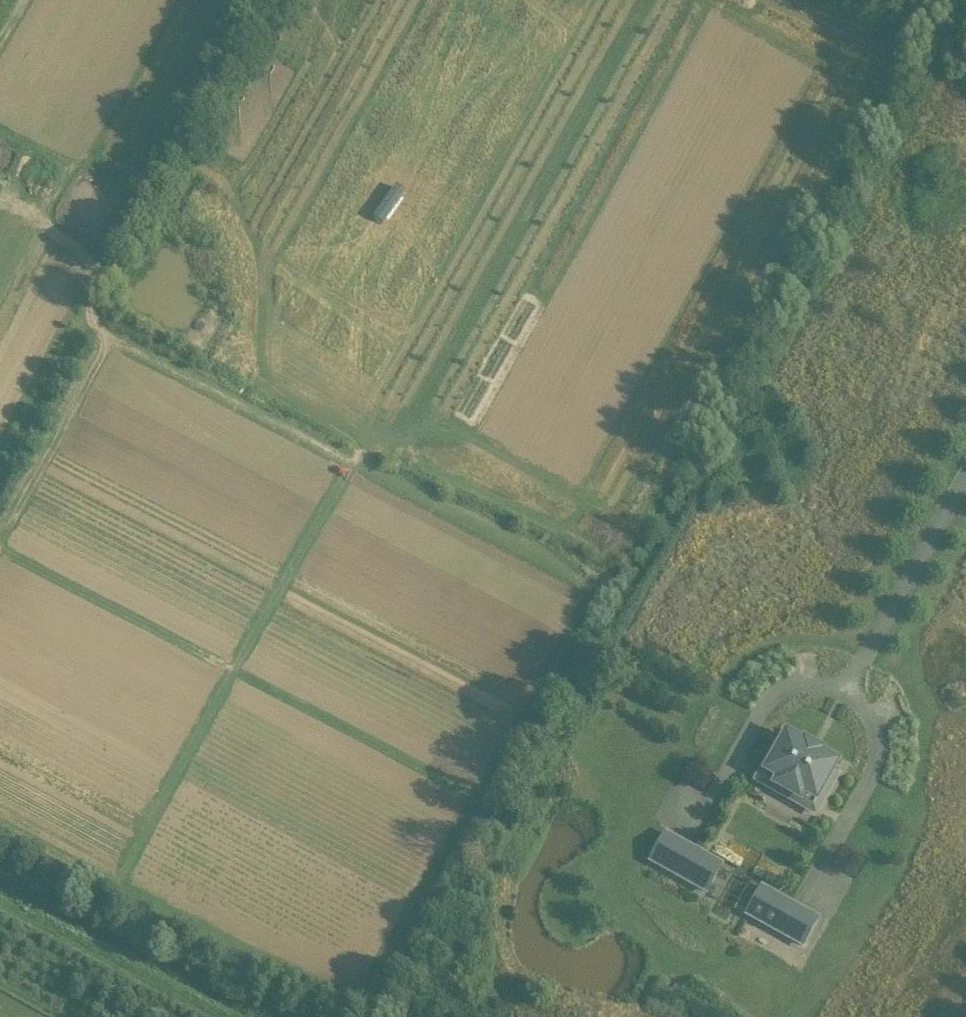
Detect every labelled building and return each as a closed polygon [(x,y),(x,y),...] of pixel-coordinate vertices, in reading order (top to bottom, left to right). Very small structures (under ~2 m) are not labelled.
[(835,769),(833,768),(835,765),(820,756),(821,755),(805,746),(804,748),(789,740),(787,743),(785,742),(768,774),(780,781),(776,788),(800,801),(804,794),(817,801),(835,769)] [(706,893),(721,866),(693,850),(678,877),(706,893)] [(791,905),(763,890),(749,916),(776,932),(791,905)]
